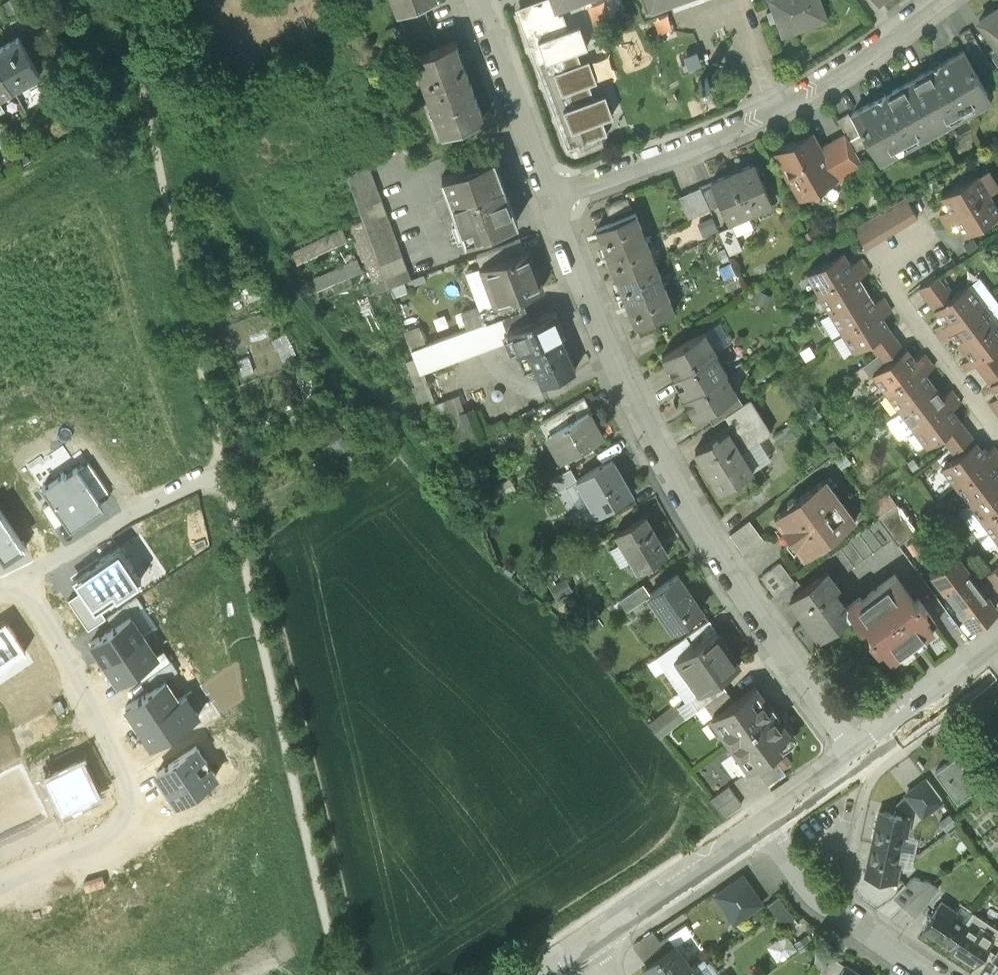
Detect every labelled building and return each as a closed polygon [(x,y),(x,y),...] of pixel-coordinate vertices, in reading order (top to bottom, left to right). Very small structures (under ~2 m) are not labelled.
[(397,11),(423,1),(427,0),(394,0),(397,11)] [(552,0),(548,0),(517,12),(567,148),(607,133),(602,118),(613,114),(605,92),(594,96),(589,83),(597,80),(589,58),(581,62),(577,49),(588,45),(579,23),(568,27),(563,12),(559,13),(557,8),(555,9),(552,0)] [(555,9),(557,8),(579,0),(552,0),(555,9)] [(650,11),(681,0),(646,0),(650,11)] [(782,35),(826,19),(819,0),(769,0),(782,35)] [(423,1),(397,11),(405,32),(431,23),(423,1)] [(979,20),(997,44),(997,45),(997,5),(979,20)] [(986,49),(993,46),(980,21),(973,25),(986,49)] [(431,23),(405,32),(413,54),(439,45),(431,23)] [(969,26),(958,32),(969,53),(980,47),(969,26)] [(0,47),(0,65),(13,88),(38,74),(18,37),(0,47)] [(413,54),(413,55),(441,132),(483,117),(455,39),(439,45),(413,54)] [(997,44),(988,52),(997,65),(997,45),(997,44)] [(963,50),(940,63),(938,60),(928,66),(930,69),(908,81),(931,122),(947,114),(951,120),(974,107),(970,100),(986,91),(963,50)] [(13,88),(0,65),(0,95),(13,88)] [(908,81),(884,94),(883,91),(872,97),(874,100),(852,113),(875,154),(891,145),(894,151),(919,137),(916,131),(931,122),(908,81)] [(864,143),(847,112),(837,118),(854,149),(864,143)] [(810,133),(779,151),(787,165),(783,167),(789,179),(793,177),(803,194),(810,190),(822,193),(824,182),(833,177),(835,176),(818,147),(810,133)] [(831,140),(818,147),(835,176),(833,177),(834,179),(848,172),(831,140)] [(494,158),(442,177),(465,240),(517,221),(494,158)] [(754,162),(713,180),(722,202),(729,218),(771,201),(754,162)] [(411,278),(381,199),(367,163),(346,175),(359,208),(388,287),(411,278)] [(941,195),(949,208),(939,214),(944,221),(989,193),(997,188),(997,185),(988,169),(978,175),(977,174),(941,195)] [(713,180),(700,185),(709,207),(722,202),(713,180)] [(944,221),(948,227),(957,222),(965,235),(997,214),(997,209),(989,193),(944,221)] [(865,244),(919,215),(908,194),(854,223),(865,244)] [(628,196),(606,205),(610,215),(633,206),(628,196)] [(636,211),(598,227),(607,251),(641,238),(641,237),(637,228),(642,226),(636,211)] [(731,225),(719,230),(729,252),(740,247),(731,225)] [(292,243),(297,256),(349,239),(344,226),(292,243)] [(641,238),(607,251),(616,275),(650,262),(650,261),(647,252),(652,250),(646,235),(641,237),(641,238)] [(520,238),(477,254),(481,266),(484,265),(525,250),(520,238)] [(525,250),(484,265),(497,302),(498,304),(516,297),(542,288),(528,249),(525,250)] [(843,251),(807,272),(819,292),(864,265),(860,258),(850,263),(843,251)] [(356,254),(313,274),(318,287),(362,266),(356,254)] [(650,262),(616,275),(625,300),(659,286),(656,277),(662,274),(656,259),(650,261),(650,262)] [(864,265),(819,292),(830,311),(866,290),(859,277),(868,271),(864,265)] [(937,275),(919,287),(927,298),(944,285),(937,275)] [(953,294),(934,308),(943,320),(934,327),(939,333),(992,293),(979,276),(969,284),(968,283),(953,294)] [(659,286),(625,300),(635,324),(669,311),(665,301),(670,299),(664,284),(659,286)] [(944,285),(927,298),(934,308),(953,294),(946,284),(944,285)] [(866,290),(830,311),(842,331),(887,303),(883,296),(874,302),(866,290)] [(939,333),(944,339),(953,333),(961,345),(995,319),(997,317),(997,301),(992,293),(939,333)] [(497,302),(486,307),(490,319),(520,308),(516,297),(498,304),(497,302)] [(887,303),(842,331),(854,350),(889,329),(890,328),(882,316),(891,310),(887,303)] [(462,323),(479,320),(476,304),(459,307),(462,323)] [(490,319),(482,322),(493,344),(510,338),(507,328),(530,318),(525,306),(520,308),(490,319)] [(530,318),(507,328),(510,338),(525,372),(536,367),(542,381),(574,367),(567,350),(560,333),(563,332),(559,321),(554,308),(530,318)] [(961,345),(970,356),(961,363),(966,370),(975,363),(994,349),(997,346),(997,323),(995,319),(961,345)] [(482,322),(467,328),(476,351),(493,344),(482,322)] [(705,329),(662,354),(673,373),(673,374),(674,375),(715,350),(717,349),(705,329)] [(889,329),(869,341),(878,353),(897,339),(889,329)] [(897,339),(878,353),(885,363),(904,349),(897,339)] [(885,363),(873,372),(886,391),(929,359),(924,352),(915,359),(906,347),(904,349),(885,363)] [(975,363),(982,373),(997,361),(997,354),(994,349),(975,363)] [(715,350),(674,375),(673,374),(672,375),(672,377),(673,377),(684,395),(725,371),(727,370),(715,350)] [(929,359),(886,391),(900,409),(933,384),(925,372),(933,365),(929,359)] [(982,373),(989,383),(997,376),(997,361),(982,373)] [(725,371),(684,395),(682,397),(682,398),(683,398),(694,417),(706,410),(736,391),(737,391),(725,371)] [(989,383),(997,394),(997,376),(989,383)] [(933,384),(900,409),(888,419),(900,437),(913,427),(956,395),(951,389),(942,395),(933,384)] [(713,422),(729,412),(728,411),(743,402),(736,391),(706,410),(713,422)] [(584,395),(540,420),(547,432),(552,430),(565,453),(561,455),(561,457),(602,433),(588,409),(591,407),(584,395)] [(956,395),(913,427),(927,445),(942,435),(961,420),(952,408),(961,401),(956,395)] [(990,401),(994,408),(997,405),(997,395),(990,401)] [(728,411),(729,412),(736,424),(759,411),(750,397),(743,402),(728,411)] [(736,424),(697,448),(721,488),(752,470),(740,451),(771,432),(759,411),(736,424)] [(961,420),(942,435),(949,444),(968,430),(961,420)] [(968,430),(949,444),(956,454),(975,440),(968,430)] [(942,465),(956,483),(997,451),(993,445),(984,452),(975,440),(956,454),(942,465)] [(956,483),(969,501),(997,480),(997,470),(994,464),(997,461),(997,451),(956,483)] [(611,456),(577,476),(582,486),(589,482),(603,507),(631,491),(611,456)] [(42,484),(70,528),(104,505),(77,465),(65,473),(63,470),(42,484)] [(567,467),(545,479),(552,492),(574,479),(567,467)] [(798,497),(793,496),(789,500),(788,505),(776,514),(806,556),(819,547),(824,548),(828,544),(829,540),(856,520),(826,478),(798,497)] [(969,501),(983,519),(997,508),(997,480),(969,501)] [(897,502),(878,516),(898,543),(917,529),(897,502)] [(983,519),(996,537),(997,536),(997,508),(983,519)] [(5,561),(25,547),(0,509),(0,553),(5,561)] [(644,513),(614,530),(637,568),(664,552),(658,541),(660,540),(644,513)] [(749,517),(730,532),(743,550),(763,536),(749,517)] [(892,537),(878,518),(868,525),(883,544),(892,537)] [(868,525),(821,560),(835,580),(883,544),(868,525)] [(141,579),(119,546),(72,576),(81,590),(95,610),(99,607),(141,579)] [(966,568),(957,555),(934,572),(972,623),(995,606),(980,586),(966,568)] [(781,560),(761,574),(775,592),(779,589),(794,578),(781,560)] [(985,573),(976,560),(966,568),(980,586),(990,579),(985,573)] [(985,573),(990,579),(993,583),(997,579),(997,564),(985,573)] [(804,585),(790,596),(817,633),(849,610),(849,609),(846,606),(833,589),(838,585),(826,569),(804,585)] [(701,607),(677,571),(649,590),(673,626),(701,607)] [(895,575),(862,600),(859,596),(846,606),(849,609),(849,610),(860,625),(863,622),(872,635),(869,637),(886,661),(936,624),(918,600),(915,602),(895,575)] [(794,578),(779,589),(786,599),(790,596),(804,585),(797,576),(794,578)] [(639,583),(620,596),(627,606),(646,594),(639,583)] [(106,617),(99,607),(95,610),(81,590),(68,599),(88,629),(106,617)] [(144,635),(130,615),(91,641),(104,661),(144,635)] [(707,618),(685,633),(692,644),(714,628),(707,618)] [(26,651),(5,619),(0,622),(0,668),(26,651)] [(822,647),(802,620),(793,627),(812,653),(822,647)] [(692,644),(677,654),(700,687),(701,688),(717,677),(739,662),(716,628),(714,628),(692,644)] [(144,635),(104,661),(118,681),(134,670),(156,655),(156,654),(144,635)] [(163,650),(156,654),(156,655),(134,670),(141,681),(171,661),(163,650)] [(717,677),(701,688),(700,687),(690,694),(697,705),(723,687),(717,677)] [(182,700),(169,680),(127,708),(153,746),(201,715),(189,696),(182,700)] [(733,698),(715,711),(725,724),(721,727),(739,751),(743,749),(753,763),(771,750),(779,744),(775,738),(786,730),(774,713),(778,710),(772,702),(768,704),(763,697),(764,696),(754,683),(733,698)] [(725,687),(704,702),(712,713),(715,711),(733,698),(725,687)] [(65,694),(54,699),(62,713),(72,708),(65,694)] [(661,733),(693,707),(681,694),(649,719),(661,733)] [(216,776),(196,746),(156,772),(176,803),(216,776)] [(771,750),(754,762),(768,781),(784,769),(771,750)] [(978,784),(956,754),(935,770),(957,800),(978,784)] [(82,761),(49,776),(65,810),(98,794),(82,761)] [(926,777),(906,792),(922,813),(942,798),(926,777)] [(726,782),(709,796),(723,815),(741,801),(726,782)] [(910,817),(879,810),(872,841),(899,847),(902,833),(906,834),(910,817)] [(899,847),(872,841),(865,872),(897,879),(900,862),(896,861),(899,847)] [(743,875),(717,893),(735,919),(762,901),(743,875)] [(913,876),(894,896),(905,906),(906,905),(919,890),(932,882),(932,881),(913,876)] [(919,890),(906,905),(914,912),(927,898),(919,890)] [(794,914),(778,893),(767,902),(783,922),(794,914)] [(956,910),(941,901),(924,927),(950,945),(965,922),(954,914),(956,910)] [(977,929),(965,922),(950,945),(976,963),(994,936),(980,926),(977,929)] [(788,929),(768,943),(779,958),(799,945),(788,929)] [(653,930),(633,943),(647,963),(666,949),(653,930)] [(807,935),(797,942),(802,949),(812,942),(807,935)] [(643,966),(650,974),(678,974),(690,967),(674,944),(666,949),(647,963),(643,966)] [(845,962),(837,974),(864,974),(845,962)] [(678,974),(696,974),(690,967),(678,974)]
